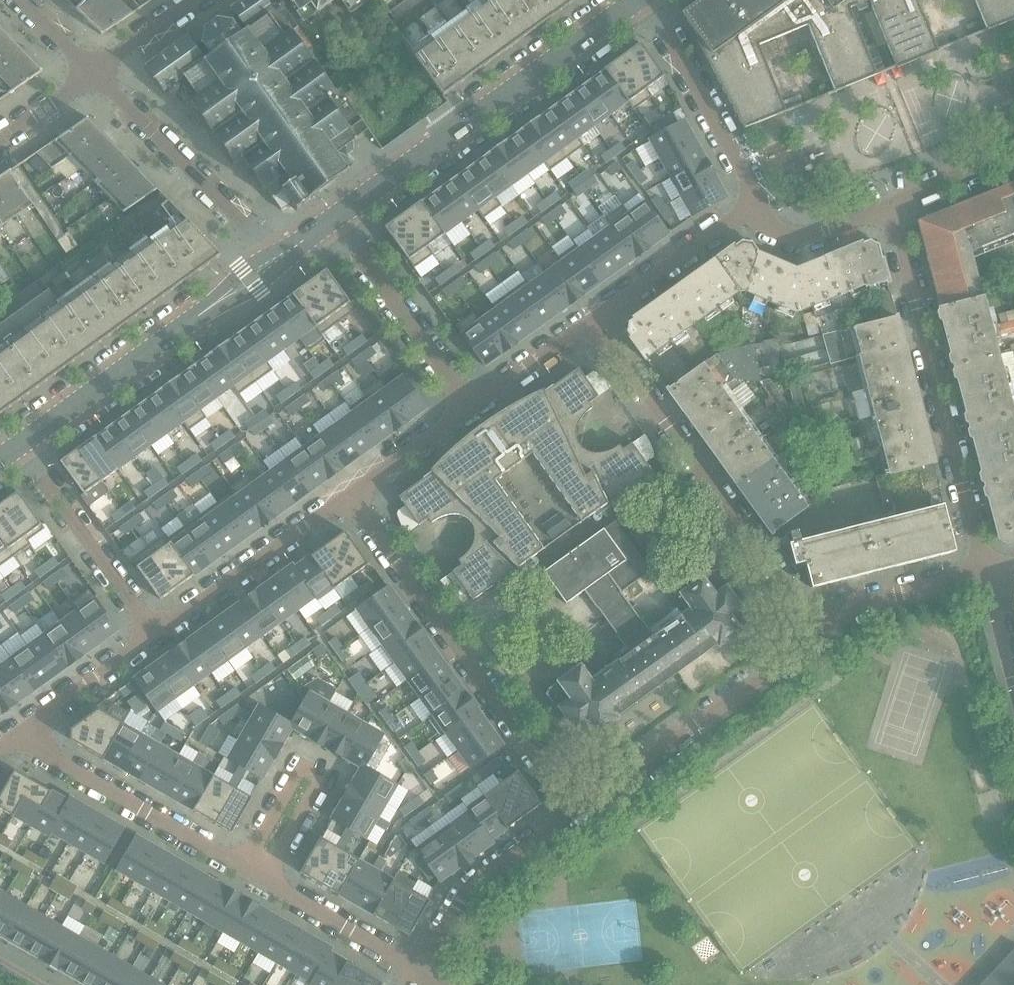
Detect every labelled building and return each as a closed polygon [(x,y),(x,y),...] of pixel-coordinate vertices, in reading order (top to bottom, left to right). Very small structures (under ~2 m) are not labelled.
[(87,0),(66,0),(77,11),(87,0)] [(77,11),(90,24),(114,0),(87,0),(77,11)] [(152,0),(114,0),(90,24),(101,35),(140,8),(152,0)] [(295,37),(289,28),(294,25),(288,16),(295,11),(303,22),(333,0),(241,0),(229,8),(219,16),(215,17),(215,18),(203,26),(202,25),(200,29),(190,36),(189,35),(188,36),(188,35),(145,66),(153,77),(152,78),(154,81),(155,80),(163,92),(167,96),(173,92),(175,93),(179,90),(189,103),(189,104),(190,105),(192,104),(212,132),(209,134),(211,136),(213,134),(233,162),(232,164),(233,165),(242,159),(262,187),(261,188),(262,190),(265,188),(271,197),(272,199),(273,199),(280,210),(291,203),(296,210),(308,202),(307,200),(327,185),(347,170),(347,169),(352,165),(346,156),(354,151),(353,141),(354,140),(354,141),(356,139),(355,138),(367,129),(360,120),(348,129),(327,100),(336,94),(295,37)] [(350,13),(369,0),(341,0),(350,13)] [(415,57),(443,96),(575,0),(493,0),(415,57)] [(681,13),(686,20),(708,51),(703,55),(716,78),(744,129),(785,112),(758,45),(807,25),(834,92),(936,51),(916,0),(699,0),(681,13)] [(986,31),(1013,20),(1013,0),(974,0),(986,31)] [(0,28),(0,85),(8,94),(42,71),(0,28)] [(664,76),(640,43),(621,56),(645,89),(664,76)] [(645,89),(621,56),(604,69),(628,102),(645,89)] [(628,102),(604,69),(587,82),(610,115),(628,102)] [(610,115),(587,82),(570,94),(594,127),(610,115)] [(594,127),(570,94),(553,106),(577,138),(594,127)] [(577,138),(553,106),(537,117),(561,150),(577,138)] [(672,113),(665,117),(671,127),(678,124),(672,113)] [(561,150),(537,117),(520,129),(544,162),(561,150)] [(671,127),(665,117),(658,121),(664,131),(671,127)] [(157,189),(133,164),(88,118),(36,153),(50,167),(68,155),(125,213),(157,189)] [(659,159),(694,140),(683,120),(678,124),(671,127),(664,131),(648,140),(659,159)] [(639,138),(649,131),(644,125),(635,132),(639,138)] [(544,162),(520,129),(504,141),(528,174),(544,162)] [(669,178),(705,159),(694,140),(659,159),(669,178)] [(528,174),(504,141),(487,153),(511,186),(528,174)] [(620,143),(610,149),(615,156),(624,149),(620,143)] [(605,163),(615,156),(610,149),(601,156),(605,163)] [(511,186),(487,153),(471,165),(494,198),(511,186)] [(715,177),(705,158),(705,159),(669,178),(680,197),(715,178),(715,177)] [(626,165),(633,175),(639,170),(632,161),(626,165)] [(607,169),(611,176),(621,169),(616,162),(607,169)] [(494,198),(471,165),(454,177),(478,210),(494,198)] [(32,205),(49,229),(34,239),(51,264),(77,246),(68,233),(64,236),(17,166),(0,177),(0,227),(32,205)] [(582,183),(592,176),(587,170),(578,177),(582,183)] [(646,180),(639,170),(633,175),(640,184),(646,180)] [(587,190),(596,183),(592,176),(582,183),(587,190)] [(478,210),(454,177),(438,189),(461,222),(478,210)] [(582,183),(578,177),(568,184),(573,190),(582,183)] [(726,197),(715,178),(680,197),(690,217),(726,197)] [(1013,234),(1013,181),(917,221),(939,308),(984,296),(982,296),(974,262),(972,252),(1013,234)] [(577,196),(587,190),(582,183),(573,190),(577,196)] [(461,222),(438,189),(420,202),(444,235),(461,222)] [(550,206),(560,199),(555,192),(545,199),(550,206)] [(651,201),(658,210),(665,205),(658,196),(651,201)] [(550,206),(545,199),(536,206),(541,212),(550,206)] [(444,235),(420,202),(420,201),(402,214),(426,247),(444,235)] [(668,234),(644,201),(627,213),(650,246),(668,234)] [(671,215),(665,205),(658,210),(665,220),(671,215)] [(555,219),(565,212),(560,206),(551,213),(555,219)] [(546,226),(555,219),(551,213),(541,219),(546,226)] [(650,246),(627,213),(610,225),(634,258),(651,247),(650,246)] [(426,247),(402,214),(384,227),(408,260),(426,247)] [(517,229),(527,223),(522,216),(512,223),(517,229)] [(91,349),(218,257),(219,256),(220,255),(187,221),(63,310),(55,298),(0,338),(0,415),(91,349)] [(507,236),(517,229),(512,223),(503,230),(507,236)] [(634,258),(610,225),(594,237),(617,270),(634,258)] [(522,243),(532,236),(527,230),(518,236),(522,243)] [(513,250),(522,243),(518,236),(508,243),(513,250)] [(617,270),(594,237),(577,249),(601,282),(617,270)] [(489,240),(479,247),(484,253),(494,246),(489,240)] [(767,303),(783,265),(756,254),(757,251),(751,242),(742,240),(720,256),(731,270),(727,274),(739,293),(744,293),(767,303)] [(887,282),(877,244),(869,240),(823,259),(838,297),(865,286),(865,288),(886,282),(887,282)] [(484,253),(479,247),(470,254),(474,260),(484,253)] [(601,282),(577,249),(561,261),(584,294),(601,282)] [(489,267),(499,260),(494,253),(485,260),(489,267)] [(739,293),(727,274),(731,270),(720,256),(671,291),(695,324),(739,293)] [(838,297),(823,259),(796,270),(783,265),(767,303),(796,315),(838,297)] [(489,267),(485,260),(475,267),(480,274),(489,267)] [(584,294),(561,261),(544,273),(568,306),(584,294)] [(449,279),(458,272),(454,265),(444,272),(449,279)] [(349,302),(326,270),(309,282),(338,323),(355,310),(349,302)] [(439,285),(449,279),(444,272),(435,279),(439,285)] [(568,306),(544,273),(527,285),(551,318),(568,306)] [(456,291),(466,284),(461,277),(451,284),(456,291)] [(338,323),(309,282),(292,294),(316,327),(315,327),(321,335),(338,323)] [(456,291),(451,284),(442,291),(447,298),(456,291)] [(551,318),(527,285),(511,297),(535,330),(551,318)] [(695,324),(671,291),(627,323),(625,331),(645,359),(695,324)] [(904,346),(896,317),(890,292),(873,296),(878,314),(865,317),(866,323),(838,330),(840,338),(792,350),(798,370),(844,358),(845,360),(858,357),(904,346)] [(316,327),(292,294),(276,306),(299,339),(315,327),(316,327)] [(984,296),(939,308),(954,366),(999,354),(995,337),(1013,332),(1013,320),(1006,322),(991,326),(984,296)] [(535,330),(511,297),(494,309),(518,342),(535,330)] [(299,339),(276,306),(259,318),(283,351),(299,339)] [(518,342),(494,309),(478,321),(501,354),(502,354),(518,342)] [(1004,314),(1006,322),(1013,320),(1013,312),(1004,314)] [(820,333),(815,318),(814,313),(806,315),(809,326),(806,326),(809,336),(820,333)] [(283,351),(259,318),(242,330),(266,362),(267,362),(283,351)] [(501,354),(478,321),(460,333),(484,366),(501,354)] [(266,362),(242,330),(226,342),(255,382),(272,370),(267,362),(266,362)] [(366,340),(361,334),(352,341),(357,347),(366,340)] [(347,354),(357,347),(352,341),(343,347),(347,354)] [(255,382),(226,342),(209,354),(233,386),(232,387),(238,395),(239,394),(255,382)] [(760,382),(754,344),(716,354),(667,389),(702,437),(738,412),(756,398),(744,382),(739,386),(734,379),(760,382)] [(375,352),(370,346),(361,353),(365,359),(375,352)] [(919,405),(904,346),(858,357),(873,416),(919,405)] [(356,366),(365,359),(361,353),(352,360),(356,366)] [(233,386),(209,354),(193,366),(216,398),(232,387),(233,386)] [(1000,358),(999,354),(954,366),(970,426),(1013,415),(1008,392),(1013,391),(1013,383),(1007,385),(1000,358)] [(324,370),(333,364),(328,358),(319,364),(324,370)] [(314,377),(324,370),(319,364),(310,371),(314,377)] [(216,398),(193,366),(176,377),(200,410),(201,410),(216,398)] [(472,600),(652,472),(631,443),(622,450),(619,445),(616,448),(610,451),(604,453),(597,454),(590,452),(584,450),(579,446),(578,442),(576,436),(577,429),(578,422),(582,417),(586,412),(592,408),(589,403),(598,397),(578,368),(398,497),(419,525),(428,518),(431,523),(437,519),(443,516),(449,515),(456,515),(463,517),(468,520),(471,523),(472,526),(474,533),(474,539),(472,546),(468,552),(464,557),(458,560),(461,565),(452,572),(472,600)] [(333,383),(342,376),(337,370),(328,377),(333,383)] [(818,372),(797,378),(798,384),(799,388),(821,382),(818,372)] [(426,408),(403,376),(402,375),(386,387),(385,388),(409,420),(426,408)] [(200,410),(176,377),(160,389),(183,422),(182,423),(188,431),(189,430),(206,418),(206,417),(201,410),(200,410)] [(323,389),(333,383),(328,377),(319,383),(323,389)] [(797,378),(787,380),(789,387),(798,384),(797,378)] [(409,420),(385,388),(386,387),(380,379),(379,380),(363,392),(362,392),(365,396),(366,395),(392,432),(409,420)] [(769,380),(758,382),(765,391),(773,385),(769,380)] [(289,395),(300,388),(295,382),(285,389),(289,395)] [(798,384),(789,387),(790,393),(800,391),(799,388),(798,384)] [(773,385),(765,391),(766,392),(769,396),(777,390),(773,385)] [(183,422),(160,389),(143,401),(167,434),(182,423),(183,422)] [(289,395),(285,389),(277,395),(281,401),(289,395)] [(777,390),(769,396),(773,402),(781,396),(777,390)] [(800,391),(790,393),(792,399),(801,397),(800,391)] [(298,408),(309,400),(304,394),(294,402),(298,408)] [(392,432),(366,395),(365,396),(349,407),(348,408),(351,412),(352,411),(376,444),(392,432)] [(781,396),(773,402),(777,407),(785,401),(781,396)] [(801,397),(792,399),(794,406),(803,403),(801,397)] [(167,434),(143,401),(127,413),(150,446),(167,434)] [(785,401),(777,407),(781,412),(787,408),(789,406),(785,401)] [(290,413),(298,408),(294,402),(286,408),(290,413)] [(803,403),(794,406),(795,412),(805,410),(803,405),(803,403)] [(933,462),(919,405),(873,416),(881,445),(856,452),(858,462),(883,456),(889,477),(917,469),(916,466),(932,462),(933,462)] [(787,408),(781,412),(783,416),(786,419),(792,414),(787,408)] [(259,423),(269,415),(264,409),(254,416),(259,423)] [(805,410),(795,412),(797,419),(799,418),(806,416),(805,410)] [(376,444),(352,411),(351,412),(335,423),(359,456),(376,444)] [(773,460),(755,435),(738,412),(702,437),(736,485),(773,460)] [(150,446),(127,413),(110,425),(134,458),(150,446)] [(273,421),(269,415),(259,423),(263,429),(273,421)] [(1013,415),(970,426),(985,485),(1013,477),(1013,417),(1013,415)] [(259,423),(254,416),(246,422),(250,429),(259,423)] [(762,431),(770,425),(767,421),(759,427),(762,431)] [(255,435),(263,429),(259,423),(250,429),(255,435)] [(359,456),(335,423),(319,435),(342,468),(359,456)] [(134,458),(110,425),(94,437),(117,470),(134,458)] [(765,436),(773,430),(770,425),(762,431),(765,436)] [(224,443),(233,436),(229,430),(219,436),(224,443)] [(342,468),(319,435),(302,447),(326,480),(342,468)] [(215,449),(224,443),(219,436),(210,443),(215,449)] [(117,470),(94,437),(77,449),(101,482),(117,470)] [(242,448),(238,442),(228,449),(232,455),(242,448)] [(326,480),(302,447),(286,459),(309,492),(326,480)] [(101,482),(77,449),(60,462),(83,494),(101,482)] [(232,455),(228,449),(219,456),(223,461),(232,455)] [(191,466),(200,460),(195,454),(186,460),(191,466)] [(309,492),(286,459),(269,471),(293,504),(309,492)] [(182,473),(191,466),(186,460),(177,467),(182,473)] [(807,507),(789,483),(773,460),(736,485),(771,533),(807,507)] [(937,480),(932,462),(916,466),(917,469),(921,484),(937,480)] [(199,479),(209,472),(205,466),(195,473),(199,479)] [(293,504),(269,471),(253,482),(253,483),(276,516),(293,504)] [(199,479),(195,473),(186,479),(190,485),(199,479)] [(276,516),(253,483),(253,482),(248,475),(247,475),(230,487),(230,488),(232,491),(233,491),(260,528),(276,516)] [(893,505),(885,475),(875,478),(883,508),(893,505)] [(985,485),(999,539),(1006,543),(1013,541),(1013,477),(985,485)] [(157,491),(167,484),(162,478),(153,484),(157,491)] [(157,491),(153,484),(144,491),(148,497),(157,491)] [(166,503),(176,496),(172,490),(162,497),(166,503)] [(0,504),(24,537),(41,525),(17,491),(0,504)] [(260,528),(233,491),(232,491),(217,503),(243,540),(260,528)] [(157,509),(166,503),(162,497),(153,503),(157,509)] [(133,508),(129,502),(120,508),(124,514),(133,508)] [(243,540),(217,503),(200,515),(227,551),(243,540)] [(0,504),(0,539),(7,549),(24,537),(0,504)] [(955,552),(944,509),(944,510),(943,505),(896,517),(894,512),(872,518),(873,522),(800,541),(797,531),(790,533),(777,542),(794,565),(804,562),(811,588),(955,552)] [(115,521),(124,514),(120,508),(110,515),(115,521)] [(142,520),(138,514),(129,521),(133,527),(142,520)] [(227,551),(200,515),(184,527),(210,563),(227,551)] [(133,527),(129,521),(120,527),(124,533),(133,527)] [(584,591),(636,552),(614,522),(604,529),(603,529),(585,541),(577,547),(577,546),(575,547),(576,548),(570,552),(569,552),(568,553),(560,559),(561,559),(543,572),(566,604),(584,591)] [(210,563),(184,527),(168,538),(167,539),(194,575),(210,563)] [(367,564),(344,532),(328,544),(350,576),(367,564)] [(194,575),(167,539),(168,538),(165,534),(164,535),(148,547),(177,587),(194,575)] [(350,576),(328,544),(311,556),(334,588),(350,576)] [(177,587),(148,547),(130,559),(136,567),(136,568),(160,600),(177,587)] [(639,618),(620,592),(650,571),(636,552),(584,591),(596,608),(597,609),(604,617),(616,634),(616,636),(628,653),(653,635),(640,618),(640,619),(639,617),(639,618)] [(334,588),(311,556),(295,568),(294,569),(315,597),(317,600),(334,588)] [(53,558),(44,565),(48,571),(58,564),(53,558)] [(48,571),(44,565),(34,572),(39,578),(48,571)] [(315,597),(294,569),(292,565),(275,578),(298,610),(315,597)] [(66,576),(61,569),(52,576),(57,582),(66,576)] [(616,715),(716,643),(718,646),(740,630),(732,618),(743,610),(726,587),(727,586),(726,586),(727,585),(728,584),(727,584),(728,583),(718,569),(717,570),(716,570),(715,570),(714,570),(713,571),(712,570),(680,594),(691,608),(653,635),(628,653),(591,680),(580,666),(548,689),(547,690),(547,691),(547,692),(546,692),(546,693),(545,694),(555,708),(556,707),(556,708),(557,707),(557,708),(558,707),(559,707),(576,731),(587,723),(596,734),(618,718),(616,715)] [(57,582),(52,576),(42,583),(47,589),(57,582)] [(298,610),(275,578),(257,590),(280,622),(298,610)] [(25,588),(20,581),(11,588),(15,595),(25,588)] [(373,588),(369,581),(359,588),(363,595),(373,588)] [(401,605),(388,587),(356,610),(369,628),(401,605)] [(6,602),(15,595),(11,588),(1,595),(6,602)] [(354,602),(363,595),(359,588),(349,595),(354,602)] [(280,622),(257,590),(240,603),(263,635),(280,622)] [(23,606),(33,599),(28,593),(19,600),(23,606)] [(94,597),(76,610),(100,643),(117,630),(94,597)] [(23,606),(19,600),(9,607),(14,613),(23,606)] [(263,635),(240,603),(222,616),(245,648),(263,635)] [(331,618),(340,612),(335,605),(326,612),(331,618)] [(381,645),(413,622),(401,605),(369,628),(381,645)] [(100,643),(76,610),(60,622),(83,655),(100,643)] [(331,618),(326,612),(316,619),(321,625),(331,618)] [(245,648),(222,616),(204,628),(228,660),(245,648)] [(83,655),(60,622),(43,634),(67,667),(83,655)] [(426,640),(413,622),(381,645),(394,663),(426,640)] [(228,660),(204,628),(187,641),(210,673),(228,660)] [(67,667),(43,634),(27,646),(50,679),(67,667)] [(300,651),(310,644),(305,637),(295,644),(300,651)] [(342,647),(335,637),(328,642),(335,652),(342,647)] [(439,657),(426,640),(394,663),(407,680),(439,657)] [(210,673),(187,641),(169,653),(193,685),(210,673)] [(300,651),(295,644),(286,651),(290,658),(300,651)] [(317,657),(326,650),(322,644),(312,651),(317,657)] [(50,679),(27,646),(10,658),(34,690),(50,679)] [(349,657),(342,647),(335,652),(342,662),(349,657)] [(193,685),(169,653),(152,666),(175,698),(193,685)] [(419,698),(451,675),(439,657),(407,680),(419,698)] [(10,658),(0,665),(0,678),(17,702),(34,690),(10,658)] [(265,676),(275,669),(270,662),(260,669),(265,676)] [(175,698),(152,666),(133,679),(157,711),(175,698)] [(265,676),(260,669),(250,677),(255,683),(265,676)] [(358,672),(353,676),(348,679),(352,686),(362,679),(358,672)] [(432,715),(464,692),(451,675),(419,698),(432,715)] [(0,678),(0,713),(1,714),(17,702),(0,678)] [(367,685),(366,684),(362,679),(352,686),(357,692),(367,685)] [(134,690),(129,683),(119,690),(124,697),(134,690)] [(361,698),(371,691),(367,685),(357,692),(357,693),(361,698)] [(230,701),(240,694),(235,687),(225,694),(230,701)] [(376,697),(371,691),(361,698),(366,704),(371,701),(376,697)] [(445,733),(476,710),(464,692),(432,715),(445,733)] [(309,737),(329,703),(311,693),(292,725),(291,727),(309,737)] [(132,708),(142,701),(137,694),(127,701),(132,708)] [(230,701),(225,694),(215,701),(220,708),(230,701)] [(137,714),(147,707),(142,701),(132,708),(137,714)] [(327,747),(346,713),(329,703),(309,737),(327,747)] [(242,712),(237,705),(227,712),(232,719),(236,716),(242,712)] [(292,725),(258,705),(248,723),(282,742),(291,727),(292,725)] [(201,707),(194,712),(201,722),(208,717),(201,707)] [(385,707),(379,712),(386,722),(392,717),(385,707)] [(85,749),(105,713),(98,709),(70,729),(70,740),(85,749)] [(457,750),(489,728),(476,710),(445,733),(457,750)] [(201,722),(194,712),(188,717),(195,726),(201,722)] [(223,726),(232,719),(227,712),(218,719),(223,726)] [(103,759),(123,723),(105,713),(85,749),(103,759)] [(345,758),(364,723),(346,713),(327,747),(345,758)] [(400,727),(392,717),(386,722),(393,732),(400,727)] [(120,769),(140,734),(123,723),(103,759),(120,769)] [(171,736),(175,729),(165,723),(161,731),(166,734),(171,736)] [(282,742),(248,723),(238,740),(272,760),(282,742)] [(363,766),(382,733),(364,723),(345,758),(362,767),(363,766)] [(212,738),(217,729),(210,724),(204,734),(212,738)] [(470,768),(502,745),(489,728),(457,750),(470,768)] [(181,742),(185,735),(175,729),(171,736),(181,742)] [(140,780),(160,745),(140,734),(120,769),(140,780)] [(207,747),(212,738),(204,734),(199,743),(207,747)] [(262,778),(272,760),(238,740),(227,759),(262,778)] [(411,742),(404,747),(411,757),(418,752),(411,742)] [(158,790),(178,755),(160,745),(140,780),(158,790)] [(199,767),(205,757),(202,755),(198,752),(192,763),(195,765),(196,765),(199,767)] [(425,762),(418,752),(411,757),(418,767),(425,762)] [(175,800),(195,765),(192,763),(178,755),(158,790),(175,800)] [(411,768),(404,758),(398,763),(405,772),(411,768)] [(491,772),(501,765),(496,758),(487,765),(491,772)] [(193,811),(213,776),(199,767),(196,765),(195,765),(175,800),(193,811)] [(482,779),(491,772),(487,765),(477,773),(482,779)] [(241,779),(246,770),(239,766),(233,775),(241,779)] [(397,785),(363,766),(362,767),(353,783),(387,803),(397,785)] [(430,770),(424,774),(431,784),(437,779),(430,770)] [(33,781),(14,771),(0,796),(0,810),(12,817),(33,781)] [(541,804),(517,771),(500,783),(524,816),(541,804)] [(236,788),(241,779),(233,775),(228,784),(232,786),(236,788)] [(212,821),(232,786),(228,784),(213,776),(193,811),(212,821)] [(30,827),(50,791),(33,781),(12,817),(30,827)] [(458,796),(468,789),(463,782),(453,789),(458,796)] [(387,803),(353,783),(342,801),(376,821),(378,817),(387,803)] [(524,816),(500,783),(483,795),(507,828),(524,816)] [(231,832),(251,798),(236,788),(232,786),(212,821),(231,832)] [(449,803),(457,797),(458,796),(453,789),(444,797),(449,803)] [(50,833),(68,801),(50,791),(30,827),(48,837),(50,833)] [(507,828),(483,795),(467,807),(469,811),(490,840),(507,828)] [(413,810),(423,802),(418,796),(408,803),(413,810)] [(68,843),(88,808),(70,798),(68,801),(50,833),(68,843)] [(374,824),(376,821),(342,801),(332,819),(366,838),(374,824)] [(403,817),(413,810),(408,803),(399,810),(403,817)] [(86,853),(106,818),(88,808),(68,843),(86,853)] [(423,822),(433,814),(428,808),(418,815),(423,822)] [(490,840),(469,811),(452,823),(475,856),(492,843),(490,840)] [(413,829),(423,822),(418,815),(409,822),(413,829)] [(389,823),(378,817),(376,821),(374,824),(385,830),(387,827),(389,823)] [(103,863),(123,828),(106,818),(86,853),(103,863)] [(475,856),(452,823),(434,836),(457,868),(475,856)] [(349,841),(354,832),(348,829),(346,828),(341,837),(349,841)] [(1,836),(0,837),(0,844),(7,848),(11,842),(1,836)] [(399,836),(392,841),(399,851),(406,846),(399,836)] [(457,868),(434,836),(416,849),(439,882),(457,868)] [(134,882),(154,847),(136,837),(116,871),(134,882)] [(343,851),(349,841),(341,837),(335,846),(339,848),(343,851)] [(320,884),(339,849),(320,838),(300,873),(320,884)] [(152,892),(172,858),(154,847),(134,882),(152,892)] [(338,895),(358,860),(339,849),(320,884),(338,895)] [(32,863),(36,856),(26,850),(22,857),(32,863)] [(42,869),(46,862),(36,856),(32,863),(42,869)] [(379,871),(385,861),(382,859),(378,857),(372,867),(376,869),(379,871)] [(428,866),(421,857),(414,862),(421,871),(428,866)] [(19,871),(23,864),(13,858),(9,865),(19,871)] [(170,902),(189,868),(172,858),(152,892),(170,902)] [(356,905),(375,870),(358,860),(338,895),(356,905)] [(33,870),(23,864),(19,871),(29,877),(33,870)] [(435,876),(428,866),(421,871),(429,881),(435,876)] [(187,912),(207,878),(189,868),(170,902),(187,912)] [(373,915),(393,881),(375,870),(356,905),(373,915)] [(63,887),(67,880),(56,874),(52,881),(63,887)] [(205,922),(225,888),(207,878),(187,912),(205,922)] [(77,886),(68,881),(67,880),(63,887),(73,893),(76,887),(77,886)] [(59,894),(63,887),(52,881),(48,888),(57,893),(59,894)] [(391,925),(411,891),(393,881),(373,915),(391,925)] [(73,893),(63,887),(59,894),(69,900),(73,894),(73,893)] [(223,932),(242,898),(225,888),(205,922),(223,932)] [(409,936),(429,901),(411,891),(391,925),(409,936)] [(25,907),(4,895),(0,901),(0,938),(6,941),(25,907)] [(117,911),(121,904),(111,898),(107,905),(117,911)] [(241,942),(260,908),(242,898),(223,932),(241,942)] [(91,914),(96,907),(85,901),(81,908),(91,914)] [(127,917),(131,910),(121,904),(117,911),(127,917)] [(24,951),(43,917),(25,907),(6,941),(24,951)] [(258,952),(277,918),(260,908),(241,942),(258,952)] [(109,924),(113,917),(103,911),(99,918),(109,924)] [(41,961),(60,927),(43,917),(24,951),(41,961)] [(119,930),(124,923),(113,917),(109,924),(119,930)] [(156,924),(146,918),(142,925),(152,931),(156,924)] [(276,963),(295,928),(277,918),(258,952),(276,963)] [(162,937),(166,930),(156,924),(152,931),(162,937)] [(59,972),(78,937),(60,927),(41,961),(59,972)] [(294,973),(313,938),(295,928),(276,963),(294,973)] [(144,945),(149,937),(138,931),(134,939),(144,945)] [(76,982),(96,948),(78,937),(59,972),(76,982)] [(155,951),(159,943),(149,937),(144,945),(155,951)] [(311,983),(329,953),(331,949),(313,938),(294,973),(311,983)] [(187,952),(191,945),(181,939),(177,946),(187,952)] [(202,951),(191,945),(187,952),(198,958),(202,951)] [(96,948),(76,982),(81,984),(98,984),(113,958),(96,948)] [(983,981),(988,984),(1013,984),(1013,948),(983,981)] [(180,965),(184,958),(173,952),(169,959),(180,965)] [(346,962),(329,953),(311,983),(310,984),(333,984),(346,962)] [(131,968),(113,958),(98,984),(122,984),(131,968)] [(190,971),(194,964),(184,958),(180,965),(190,971)] [(223,972),(227,965),(216,959),(212,966),(223,972)] [(364,972),(346,962),(333,984),(357,984),(364,972)] [(237,971),(227,965),(223,972),(233,978),(237,971)] [(149,978),(131,968),(122,984),(145,984),(149,978)] [(219,978),(209,972),(205,979),(214,984),(215,984),(219,978)] [(383,983),(364,972),(357,984),(381,984),(383,983)]
